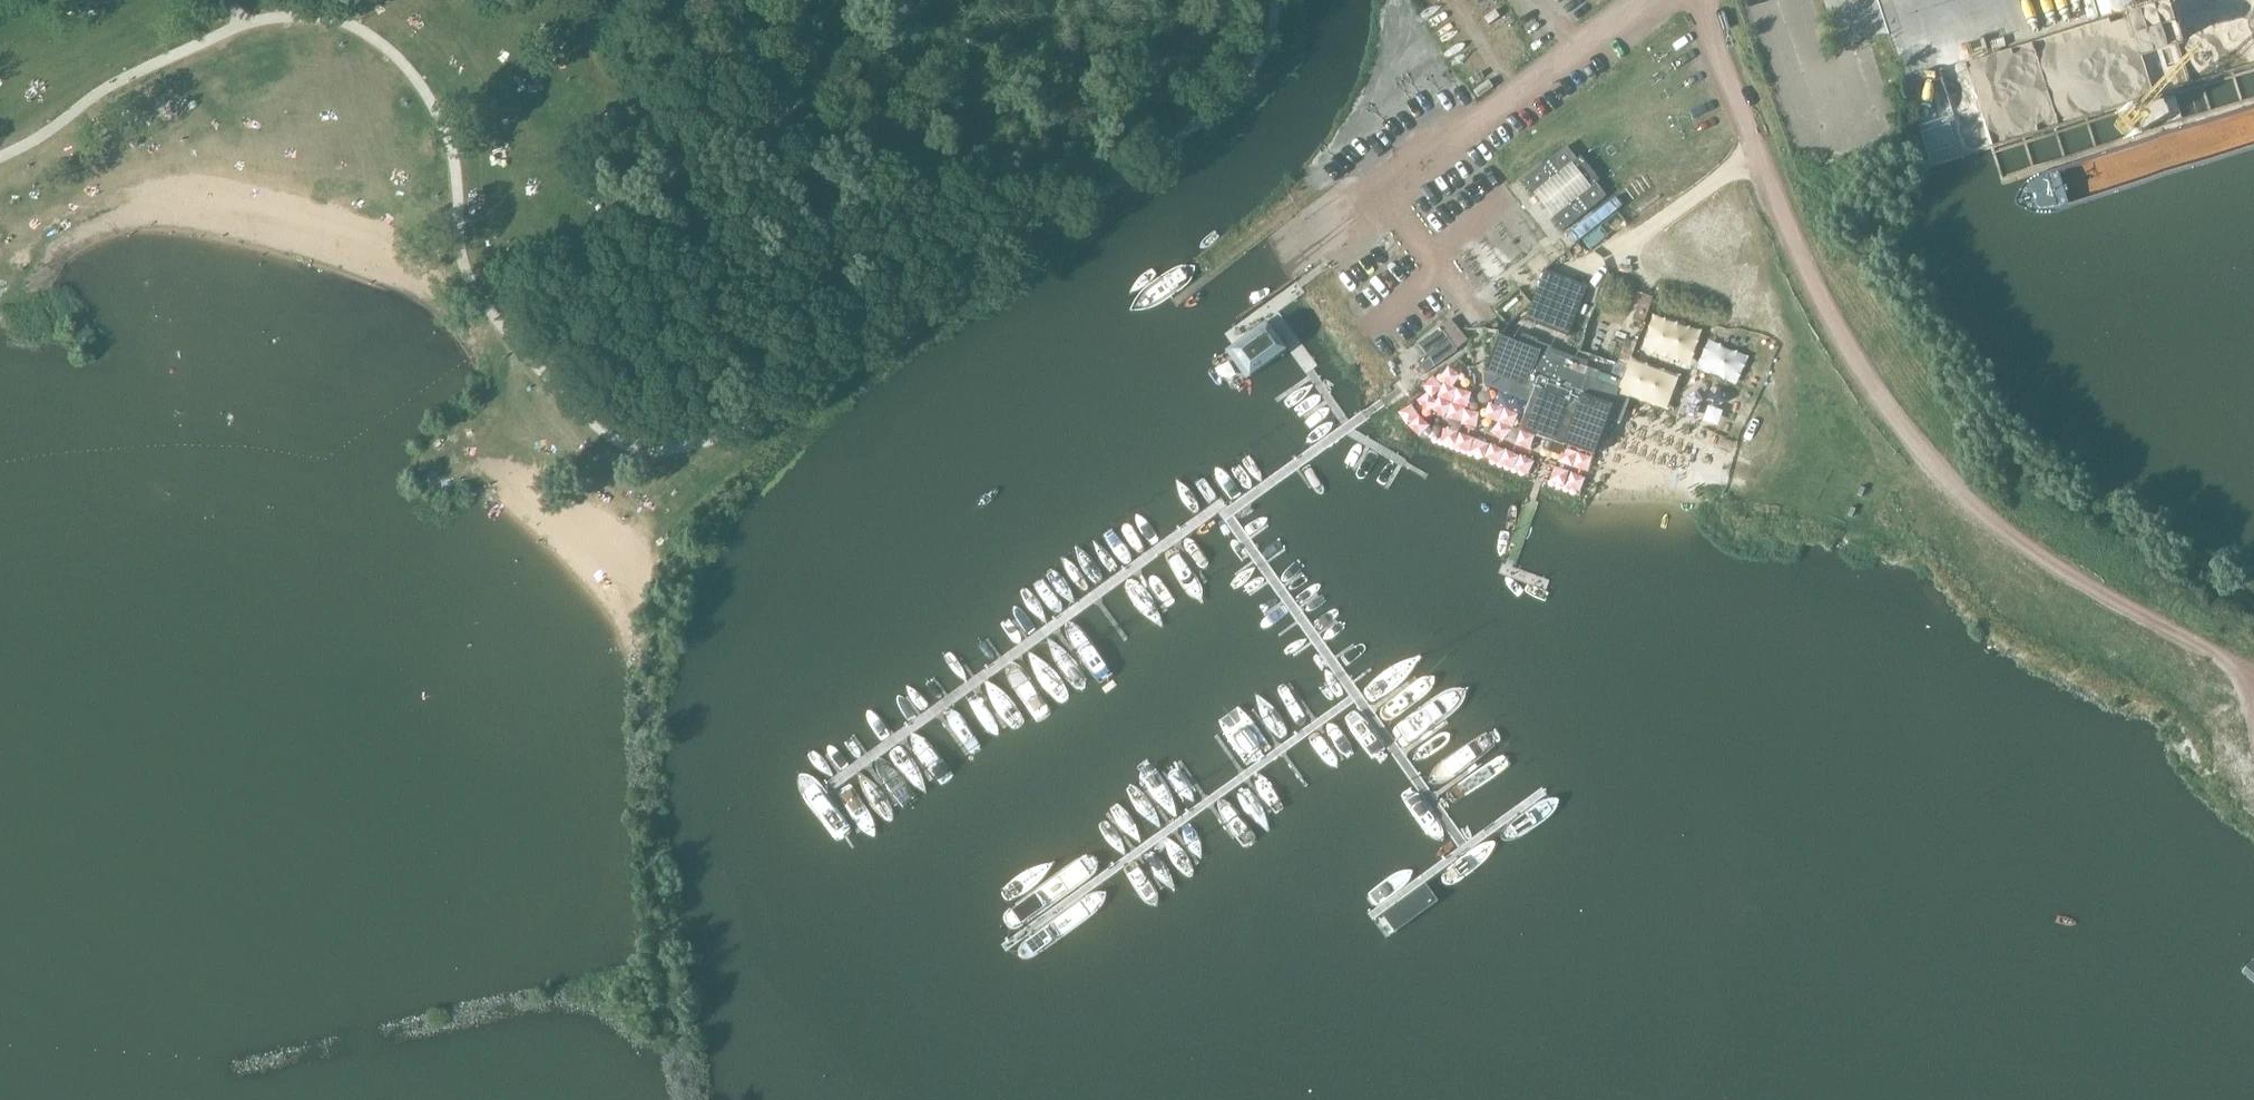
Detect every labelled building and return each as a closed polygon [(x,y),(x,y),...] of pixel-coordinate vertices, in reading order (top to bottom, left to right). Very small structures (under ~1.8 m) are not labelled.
[(2129,18),(2149,8),(2145,0),(2120,0),(2129,18)] [(2178,51),(2152,59),(2158,78),(2184,70),(2178,51)] [(1926,132),(1955,125),(1950,108),(1922,115),(1926,132)] [(1567,146),(1525,180),(1535,194),(1537,192),(1556,216),(1554,217),(1565,230),(1607,197),(1597,183),(1601,180),(1599,178),(1582,157),(1578,160),(1567,146)] [(1552,329),(1562,307),(1551,302),(1541,324),(1552,329)] [(1624,345),(1635,348),(1644,312),(1632,309),(1624,345)] [(1450,340),(1418,362),(1426,373),(1458,351),(1457,350),(1469,340),(1451,319),(1419,345),(1427,355),(1449,338),(1450,340)] [(1265,323),(1228,350),(1247,376),(1284,349),(1265,323)] [(1586,462),(1592,464),(1602,439),(1605,433),(1611,419),(1613,414),(1610,412),(1621,384),(1518,348),(1498,341),(1487,369),(1483,378),(1532,396),(1517,436),(1586,462)] [(1466,414),(1511,429),(1520,400),(1475,386),(1466,414)] [(2243,971),(2253,980),(2253,961),(2243,971)]
